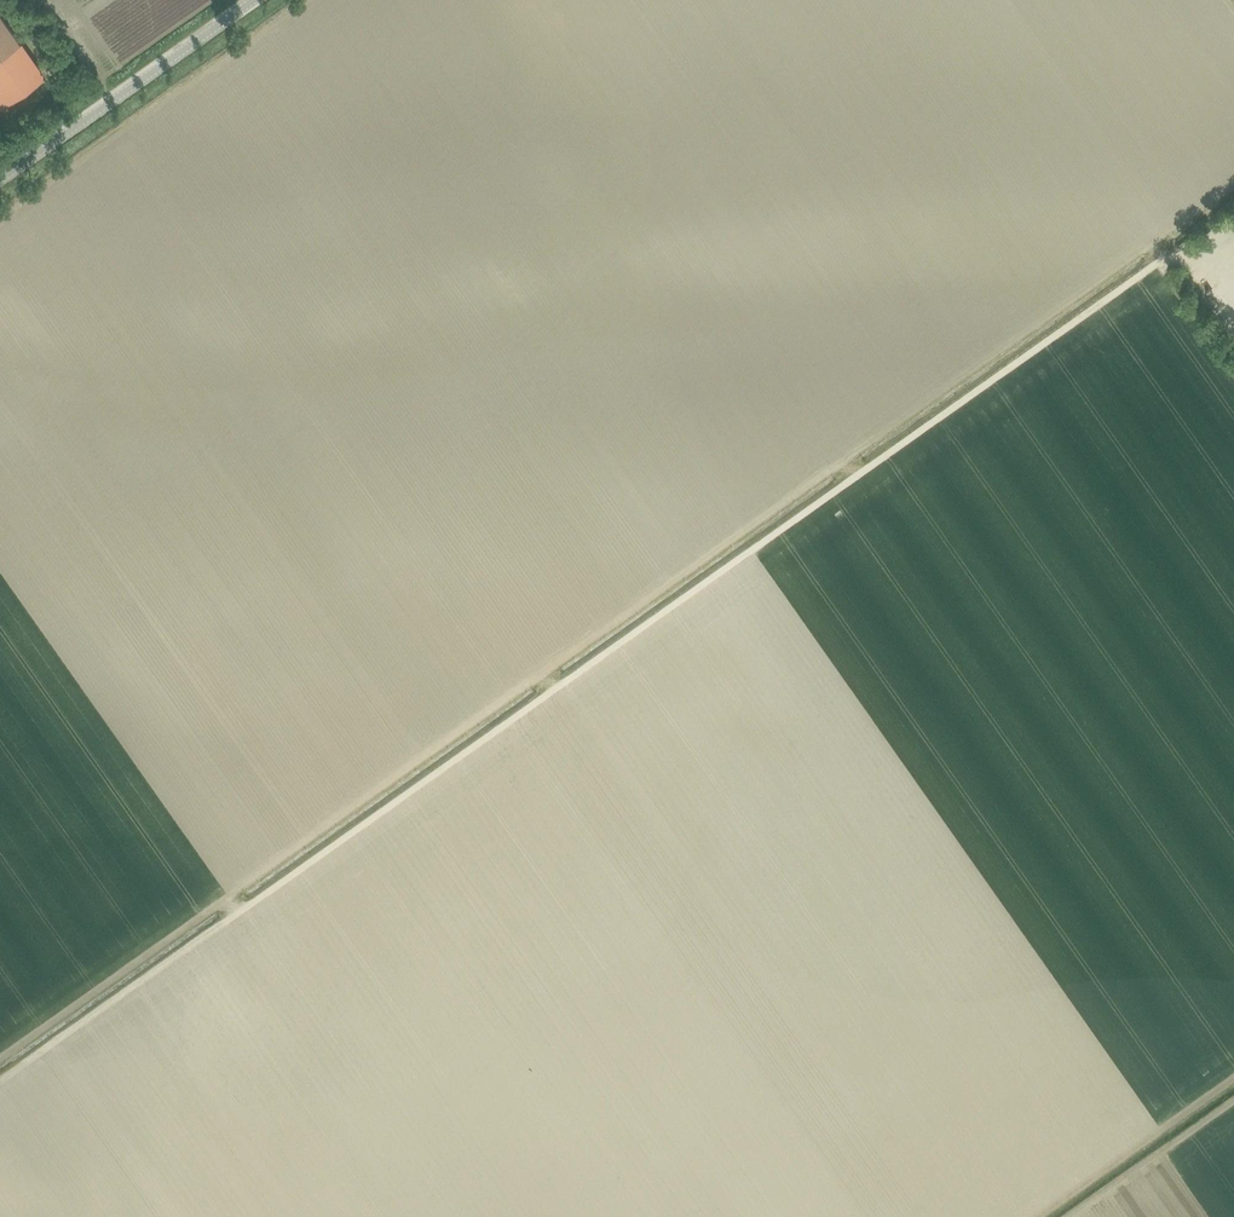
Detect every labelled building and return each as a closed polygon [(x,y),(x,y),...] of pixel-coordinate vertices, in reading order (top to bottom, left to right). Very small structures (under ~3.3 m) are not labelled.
[(43,75),(0,15),(0,106),(43,75)]
